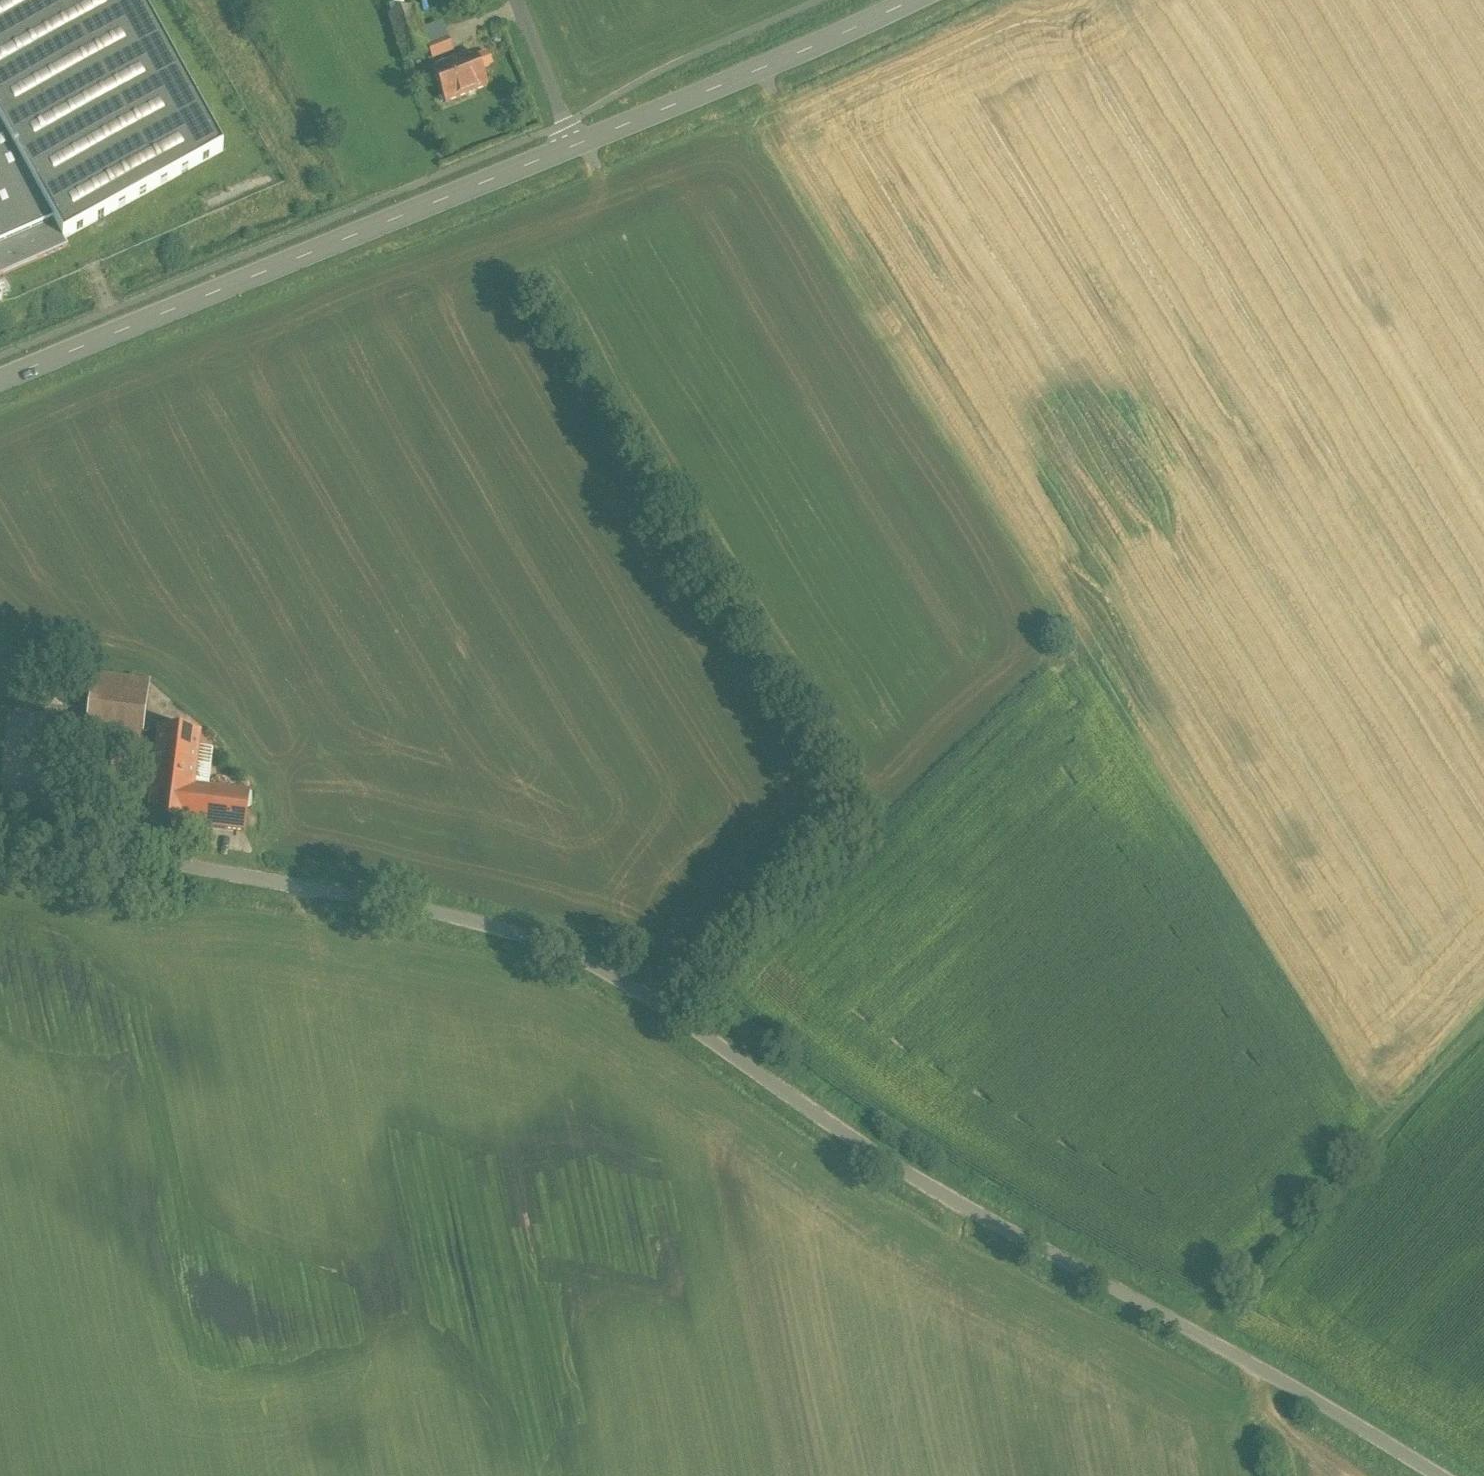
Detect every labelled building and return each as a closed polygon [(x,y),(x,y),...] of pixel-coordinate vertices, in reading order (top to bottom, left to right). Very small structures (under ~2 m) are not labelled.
[(3,280),(72,248),(66,235),(238,154),(164,0),(0,0),(0,273),(3,280)] [(416,10),(394,18),(409,64),(432,57),(416,10)] [(433,73),(447,105),(489,87),(476,55),(433,73)] [(155,682),(99,674),(92,727),(148,734),(155,682)] [(199,733),(160,728),(148,821),(243,833),(249,792),(193,785),(199,733)]
